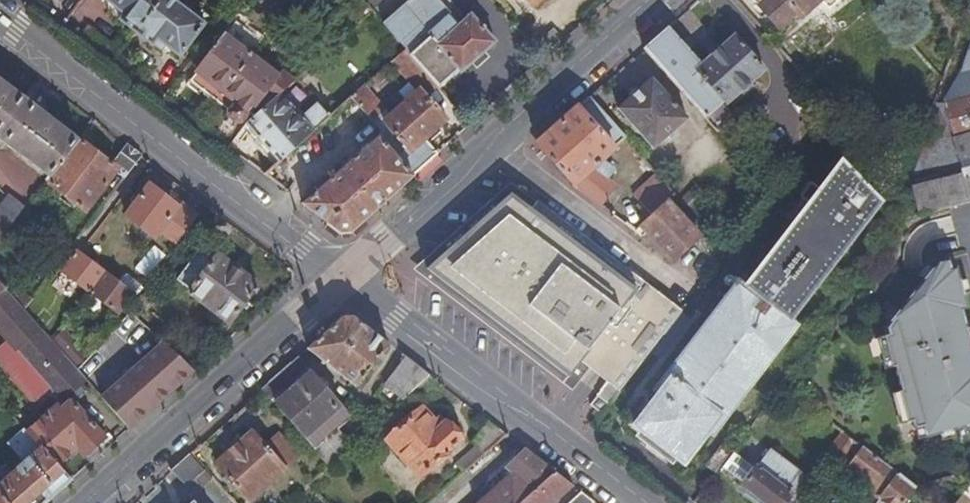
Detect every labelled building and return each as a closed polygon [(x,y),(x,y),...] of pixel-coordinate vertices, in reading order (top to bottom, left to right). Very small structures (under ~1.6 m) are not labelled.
[(122,15),(119,19),(136,33),(161,0),(103,0),(122,15)] [(136,33),(153,46),(156,41),(180,59),(206,25),(174,0),(161,0),(136,33)] [(436,88),(455,72),(457,75),(493,44),(468,15),(453,28),(444,17),(447,14),(435,0),(407,0),(379,24),(399,46),(434,86),(436,88)] [(865,13),(875,5),(871,0),(756,0),(794,44),(812,29),(815,32),(837,13),(845,22),(861,9),(865,13)] [(644,48),(716,129),(729,119),(717,104),(730,92),(702,61),(670,25),(657,37),(644,48)] [(766,67),(735,32),(702,61),(730,92),(734,96),(766,67)] [(283,93),(297,79),(284,70),(280,74),(228,35),(190,84),(243,124),(255,108),(261,113),(283,93)] [(434,86),(399,46),(367,77),(373,83),(394,65),(415,88),(380,117),(406,147),(400,151),(379,129),(374,126),(373,137),(373,138),(409,177),(434,155),(422,141),(444,120),(422,96),(434,86)] [(954,71),(943,102),(943,104),(969,98),(969,67),(954,71)] [(613,104),(654,149),(688,119),(646,75),(613,104)] [(43,176),(74,136),(0,81),(0,142),(43,176)] [(347,97),(368,119),(381,108),(361,84),(347,97)] [(325,117),(329,114),(314,99),(300,110),(283,93),(261,113),(247,127),(262,144),(258,147),(274,165),(325,117)] [(537,143),(572,183),(600,204),(615,184),(607,179),(614,168),(602,158),(626,136),(590,96),(563,120),(561,121),(537,143)] [(353,132),(347,137),(353,144),(356,142),(374,126),(368,119),(347,97),(333,109),(353,132)] [(943,104),(960,169),(908,184),(905,192),(895,223),(918,216),(969,202),(969,98),(943,104)] [(320,130),(336,148),(347,137),(353,132),(333,109),(329,114),(325,117),(330,123),(320,130)] [(926,171),(936,139),(924,135),(921,145),(916,160),(914,168),(926,171)] [(81,207),(113,166),(74,136),(43,176),(42,178),(81,207)] [(373,138),(373,137),(300,201),(339,231),(350,230),(382,201),(409,177),(373,138)] [(908,141),(903,156),(916,160),(921,145),(908,141)] [(115,171),(121,175),(138,153),(124,143),(112,160),(119,165),(115,171)] [(881,203),(841,156),(810,196),(742,284),(736,279),(653,386),(658,390),(633,423),(682,461),(708,428),(713,432),(795,325),(791,321),(881,203)] [(635,193),(653,214),(642,224),(655,240),(673,260),(701,234),(664,194),(672,188),(658,172),(635,193)] [(912,173),(891,177),(905,192),(908,184),(912,173)] [(171,240),(190,216),(147,182),(123,213),(151,235),(157,229),(171,240)] [(20,206),(4,195),(0,200),(0,233),(20,206)] [(665,295),(540,202),(532,211),(511,195),(427,268),(567,375),(582,357),(614,382),(658,324),(649,317),(665,295)] [(215,253),(213,254),(200,245),(174,277),(188,288),(186,291),(225,322),(255,283),(215,253)] [(77,252),(61,273),(88,293),(104,272),(93,264),(77,252)] [(949,260),(943,261),(946,271),(951,269),(949,260)] [(881,329),(883,336),(879,337),(888,368),(891,367),(898,392),(895,392),(903,423),(907,422),(908,427),(912,430),(920,429),(922,438),(969,425),(969,359),(956,311),(962,309),(951,269),(946,271),(943,261),(932,264),(881,329)] [(118,283),(104,272),(88,293),(117,316),(133,295),(118,283)] [(67,394),(83,379),(77,372),(50,344),(46,340),(18,310),(11,303),(0,292),(0,337),(3,341),(47,386),(59,399),(65,393),(67,394)] [(18,310),(27,299),(20,293),(11,303),(18,310)] [(341,317),(314,341),(349,380),(389,346),(364,327),(351,317),(341,317)] [(50,344),(57,335),(53,332),(46,340),(50,344)] [(3,341),(0,344),(0,370),(30,402),(47,386),(3,341)] [(162,343),(103,398),(131,428),(163,398),(190,373),(162,343)] [(381,382),(399,401),(428,375),(407,359),(381,382)] [(279,399),(320,445),(343,425),(358,411),(316,366),(279,399)] [(608,380),(596,395),(608,404),(619,389),(608,380)] [(87,418),(72,400),(62,409),(55,403),(27,429),(58,462),(78,445),(93,460),(108,447),(116,439),(93,414),(87,418)] [(0,401),(0,425),(13,414),(0,401)] [(438,429),(432,434),(413,414),(378,445),(411,482),(453,445),(438,429)] [(452,464),(460,472),(504,433),(486,419),(466,437),(473,445),(452,464)] [(73,478),(58,462),(27,429),(23,425),(3,444),(21,465),(0,483),(0,502),(45,502),(73,478)] [(283,429),(269,440),(256,425),(220,458),(254,496),(303,452),(283,429)] [(333,460),(356,440),(343,425),(320,445),(333,460)] [(920,429),(912,430),(915,440),(922,438),(920,429)] [(835,454),(848,463),(860,447),(848,437),(835,454)] [(704,463),(706,464),(715,471),(732,449),(722,441),(704,463)] [(860,447),(848,463),(879,488),(875,494),(880,498),(876,502),(901,502),(913,487),(860,447)] [(191,481),(209,464),(195,448),(176,464),(191,481)] [(553,471),(524,448),(505,464),(512,472),(477,502),(517,502),(553,471)] [(801,477),(767,450),(739,485),(763,502),(781,502),(801,477)] [(571,485),(553,471),(517,502),(551,502),(571,485)] [(183,502),(163,478),(132,502),(181,502),(183,502)] [(594,502),(580,492),(567,502),(594,502)] [(957,494),(950,502),(969,502),(957,494)]
